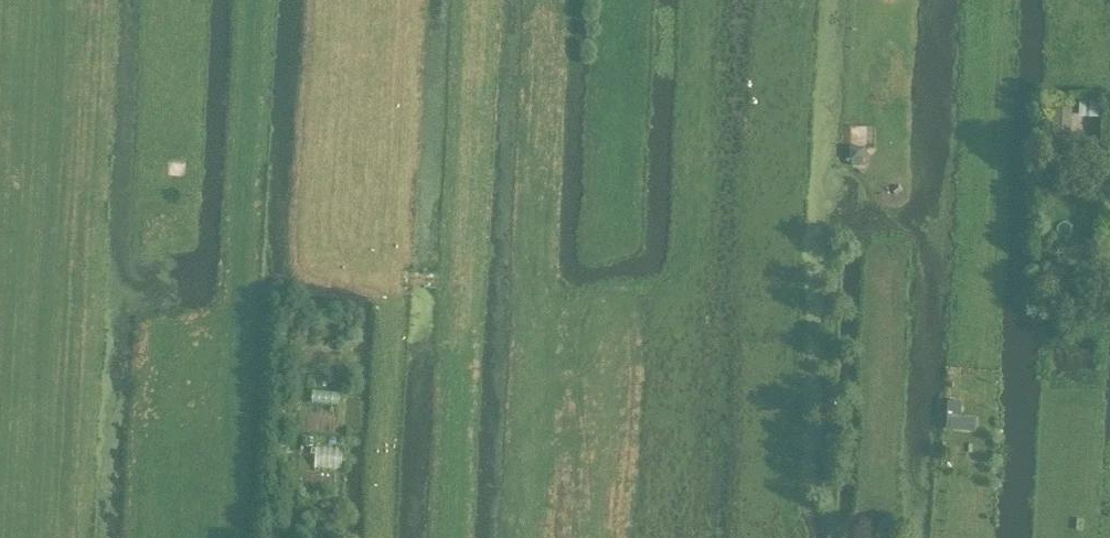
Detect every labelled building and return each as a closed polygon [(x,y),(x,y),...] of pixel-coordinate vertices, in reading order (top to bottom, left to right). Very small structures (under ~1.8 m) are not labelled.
[(1055,106),(1053,135),(1071,136),(1072,107),(1055,106)] [(1052,269),(1051,280),(1066,281),(1066,269),(1052,269)]
